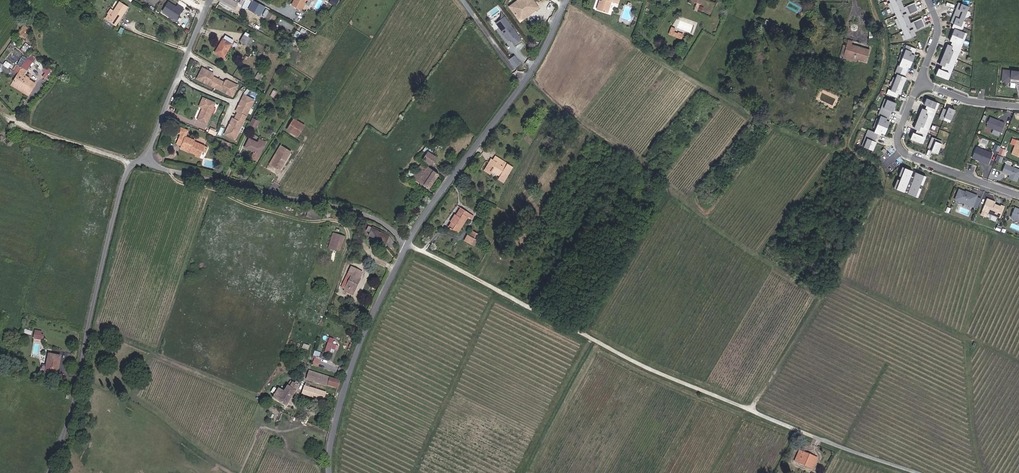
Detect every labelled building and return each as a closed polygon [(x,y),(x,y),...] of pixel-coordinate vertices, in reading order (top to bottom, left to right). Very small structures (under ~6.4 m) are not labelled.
[(116,6),(113,11),(115,12),(112,17),(122,23),(134,5),(126,0),(125,0),(120,8),(116,6)] [(186,9),(187,10),(189,6),(183,2),(182,4),(175,0),(173,0),(168,9),(183,18),(185,15),(183,14),(186,9)] [(545,3),(543,0),(529,0),(519,7),(526,17),(545,3)] [(598,8),(608,11),(612,0),(619,2),(620,0),(601,0),(598,8)] [(908,39),(917,35),(915,31),(914,28),(918,27),(919,29),(927,25),(924,17),(915,21),(916,23),(913,25),(912,23),(908,15),(907,12),(911,11),(912,13),(920,9),(917,1),(908,5),(909,7),(906,9),(905,6),(902,0),(891,0),(892,2),(896,11),(899,18),(903,27),(906,34),(908,39)] [(263,13),(268,5),(262,1),(257,10),(263,13)] [(968,10),(969,6),(959,2),(951,22),(954,23),(953,27),(954,28),(949,41),(952,42),(949,49),(946,48),(941,61),(944,62),(941,70),(938,69),(936,75),(946,79),(949,73),(950,73),(953,66),(952,65),(957,52),(958,53),(961,45),(960,45),(965,32),(962,31),(964,27),(961,26),(964,20),(965,16),(968,10)] [(528,19),(547,5),(545,3),(526,17),(528,19)] [(529,37),(512,14),(503,21),(516,39),(518,37),(522,42),(529,37)] [(683,38),(684,33),(675,31),(676,28),(671,26),(669,34),(683,38)] [(250,44),(255,37),(249,34),(245,41),(250,44)] [(227,55),(236,42),(227,36),(218,50),(227,55)] [(858,60),(867,62),(870,50),(853,45),(853,43),(849,42),(847,47),(845,46),(844,48),(846,49),(845,56),(856,59),(856,56),(859,57),(858,60)] [(888,92),(898,96),(899,93),(900,93),(907,76),(906,75),(917,47),(907,43),(906,47),(907,48),(905,51),(902,61),(900,64),(899,64),(896,71),(898,72),(897,76),(893,86),(892,90),(889,89),(888,92)] [(514,54),(508,59),(515,68),(521,63),(514,54)] [(528,62),(522,54),(517,57),(523,65),(528,62)] [(10,87),(28,97),(37,83),(25,76),(36,58),(29,55),(10,87)] [(218,70),(207,64),(204,70),(206,71),(203,76),(234,92),(237,87),(239,88),(242,82),(232,77),(230,77),(228,80),(226,79),(227,78),(220,74),(219,75),(217,74),(218,71),(218,70)] [(41,71),(46,76),(51,71),(45,66),(41,71)] [(1002,69),(1001,81),(1018,83),(1018,71),(1002,69)] [(938,102),(940,96),(930,92),(928,98),(930,99),(927,107),(924,106),(919,118),(922,119),(919,128),(917,127),(914,133),(924,137),(927,131),(929,132),(932,124),(930,123),(935,110),(937,111),(940,103),(938,102)] [(258,99),(247,94),(243,103),(243,104),(242,106),(241,105),(239,110),(241,111),(237,118),(236,117),(233,122),(234,122),(233,124),(232,124),(227,133),(237,138),(258,99)] [(202,118),(210,121),(219,101),(207,95),(203,103),(207,104),(202,118)] [(864,146),(873,150),(876,141),(875,141),(878,133),(883,135),(890,118),(889,117),(892,110),(893,110),(896,101),(888,98),(885,107),(882,106),(879,114),(882,114),(875,132),(868,129),(865,137),(867,138),(864,146)] [(954,113),(958,103),(952,101),(951,103),(947,102),(943,112),(947,113),(948,111),(954,113)] [(1004,126),(1008,117),(993,111),(989,120),(1004,126)] [(176,117),(191,122),(192,119),(177,114),(176,117)] [(253,123),(259,125),(261,118),(255,116),(253,123)] [(291,129),(296,132),(303,122),(298,119),(291,129)] [(296,132),(301,136),(308,125),(303,122),(296,132)] [(191,128),(183,124),(180,130),(183,131),(179,140),(184,142),(183,144),(192,148),(191,150),(197,152),(202,155),(204,150),(206,147),(209,148),(209,147),(196,140),(197,138),(188,134),(191,128)] [(941,148),(945,137),(939,135),(940,133),(935,131),(932,141),(936,143),(935,145),(941,148)] [(247,147),(262,154),(268,141),(262,138),(260,142),(251,138),(247,147)] [(992,158),(996,147),(980,140),(975,151),(992,158)] [(272,163),(273,164),(285,145),(284,144),(272,163)] [(294,151),(285,145),(273,164),(282,170),(294,151)] [(434,186),(443,172),(433,165),(440,154),(432,149),(425,160),(426,160),(419,171),(418,171),(416,174),(434,186)] [(497,166),(503,170),(510,159),(499,152),(497,156),(496,155),(489,167),(494,170),(496,168),(497,166)] [(487,166),(489,167),(496,155),(495,154),(487,166)] [(1009,157),(1006,165),(1011,167),(1012,167),(1014,167),(1012,171),(1018,174),(1018,161),(1009,157)] [(502,175),(507,178),(514,166),(516,167),(518,164),(510,159),(503,170),(504,171),(504,173),(502,175)] [(507,178),(508,179),(516,167),(514,166),(507,178)] [(913,176),(915,172),(909,170),(906,179),(905,182),(901,191),(906,193),(907,192),(913,176)] [(918,187),(919,184),(922,175),(917,173),(915,177),(909,193),(909,194),(914,196),(918,187)] [(909,193),(915,177),(913,176),(907,192),(909,193)] [(972,206),(977,195),(968,192),(968,193),(965,191),(958,189),(954,199),(972,206)] [(999,217),(1003,207),(999,205),(994,203),(989,201),(990,199),(986,198),(981,210),(985,211),(999,217)] [(452,224),(460,230),(471,213),(475,216),(477,213),(465,204),(460,212),(458,211),(453,218),(455,220),(452,224)] [(1014,207),(1010,217),(1018,220),(1018,209),(1014,207)] [(998,221),(1000,218),(988,213),(987,216),(998,221)] [(392,241),(395,235),(374,225),(372,228),(376,230),(375,233),(392,241)] [(338,248),(346,250),(351,235),(343,232),(338,248)] [(475,244),(479,238),(470,232),(466,238),(475,244)] [(367,277),(365,276),(368,271),(357,265),(355,271),(358,273),(350,289),(357,292),(359,289),(360,289),(367,277)] [(45,335),(42,335),(43,332),(37,330),(35,339),(44,341),(45,335)] [(329,348),(336,351),(339,340),(332,338),(330,345),(329,348)] [(316,350),(314,357),(320,359),(323,353),(316,350)] [(44,372),(56,374),(60,356),(48,353),(44,372)] [(315,358),(312,364),(319,367),(321,360),(315,358)] [(343,384),(345,378),(315,369),(313,376),(333,382),(333,380),(343,384)] [(279,396),(292,405),(305,384),(300,381),(296,386),(295,385),(292,388),(291,387),(289,389),(285,386),(279,396)] [(341,402),(344,394),(310,383),(308,391),(341,402)] [(815,463),(819,453),(802,446),(797,456),(815,463)]
